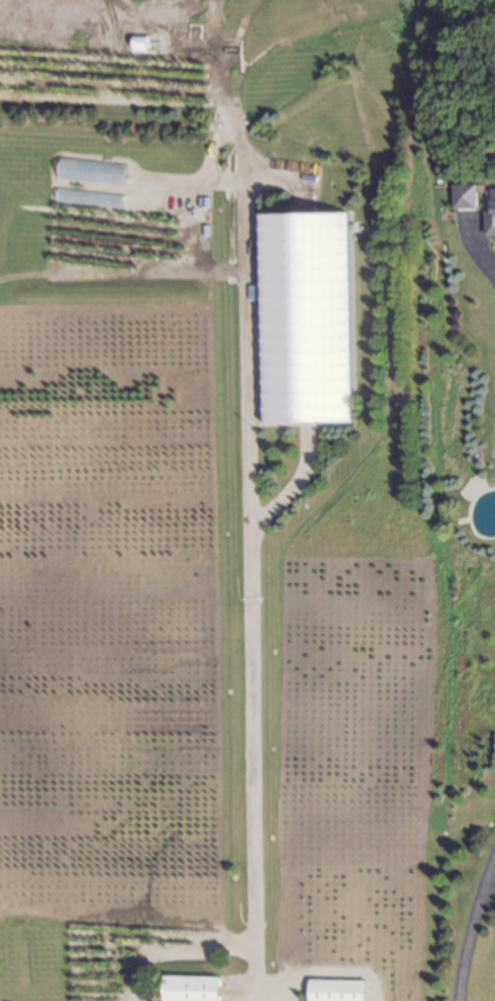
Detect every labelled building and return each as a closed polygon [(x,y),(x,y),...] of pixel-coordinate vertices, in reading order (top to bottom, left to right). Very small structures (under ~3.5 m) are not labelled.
[(132,51),(148,51),(148,35),(133,35),(132,51)] [(448,181),(472,181),(473,204),(449,205),(448,181)] [(492,189),(494,189),(494,233),(486,233),(487,211),(492,211),(492,189)] [(256,209),(344,208),(346,420),(257,420),(256,209)] [(213,976),(213,1000),(159,1000),(160,975),(213,976)] [(360,980),(360,1000),(304,1000),(304,979),(360,980)]
